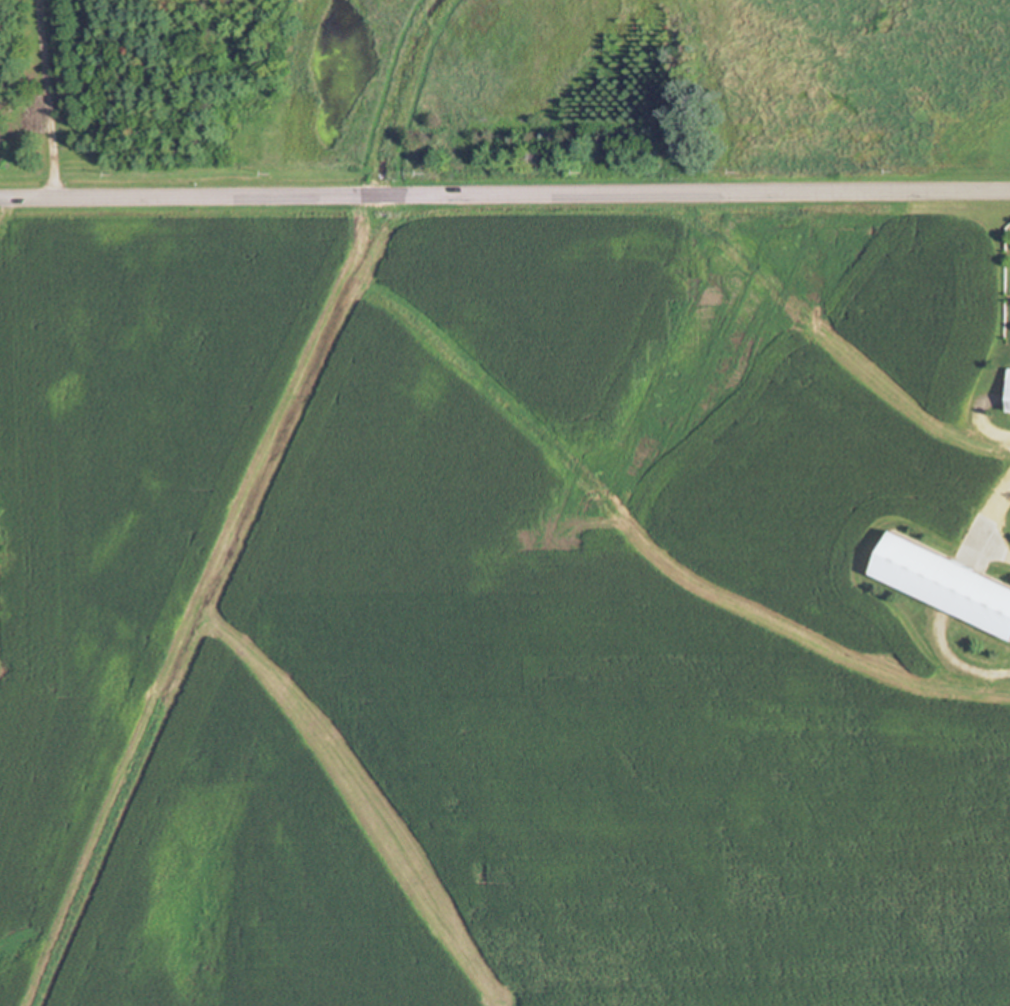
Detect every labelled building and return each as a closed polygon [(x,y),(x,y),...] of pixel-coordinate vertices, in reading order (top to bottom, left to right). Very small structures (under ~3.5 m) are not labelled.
[(891,535),(872,579),(1009,637),(1009,585),(891,535)]
